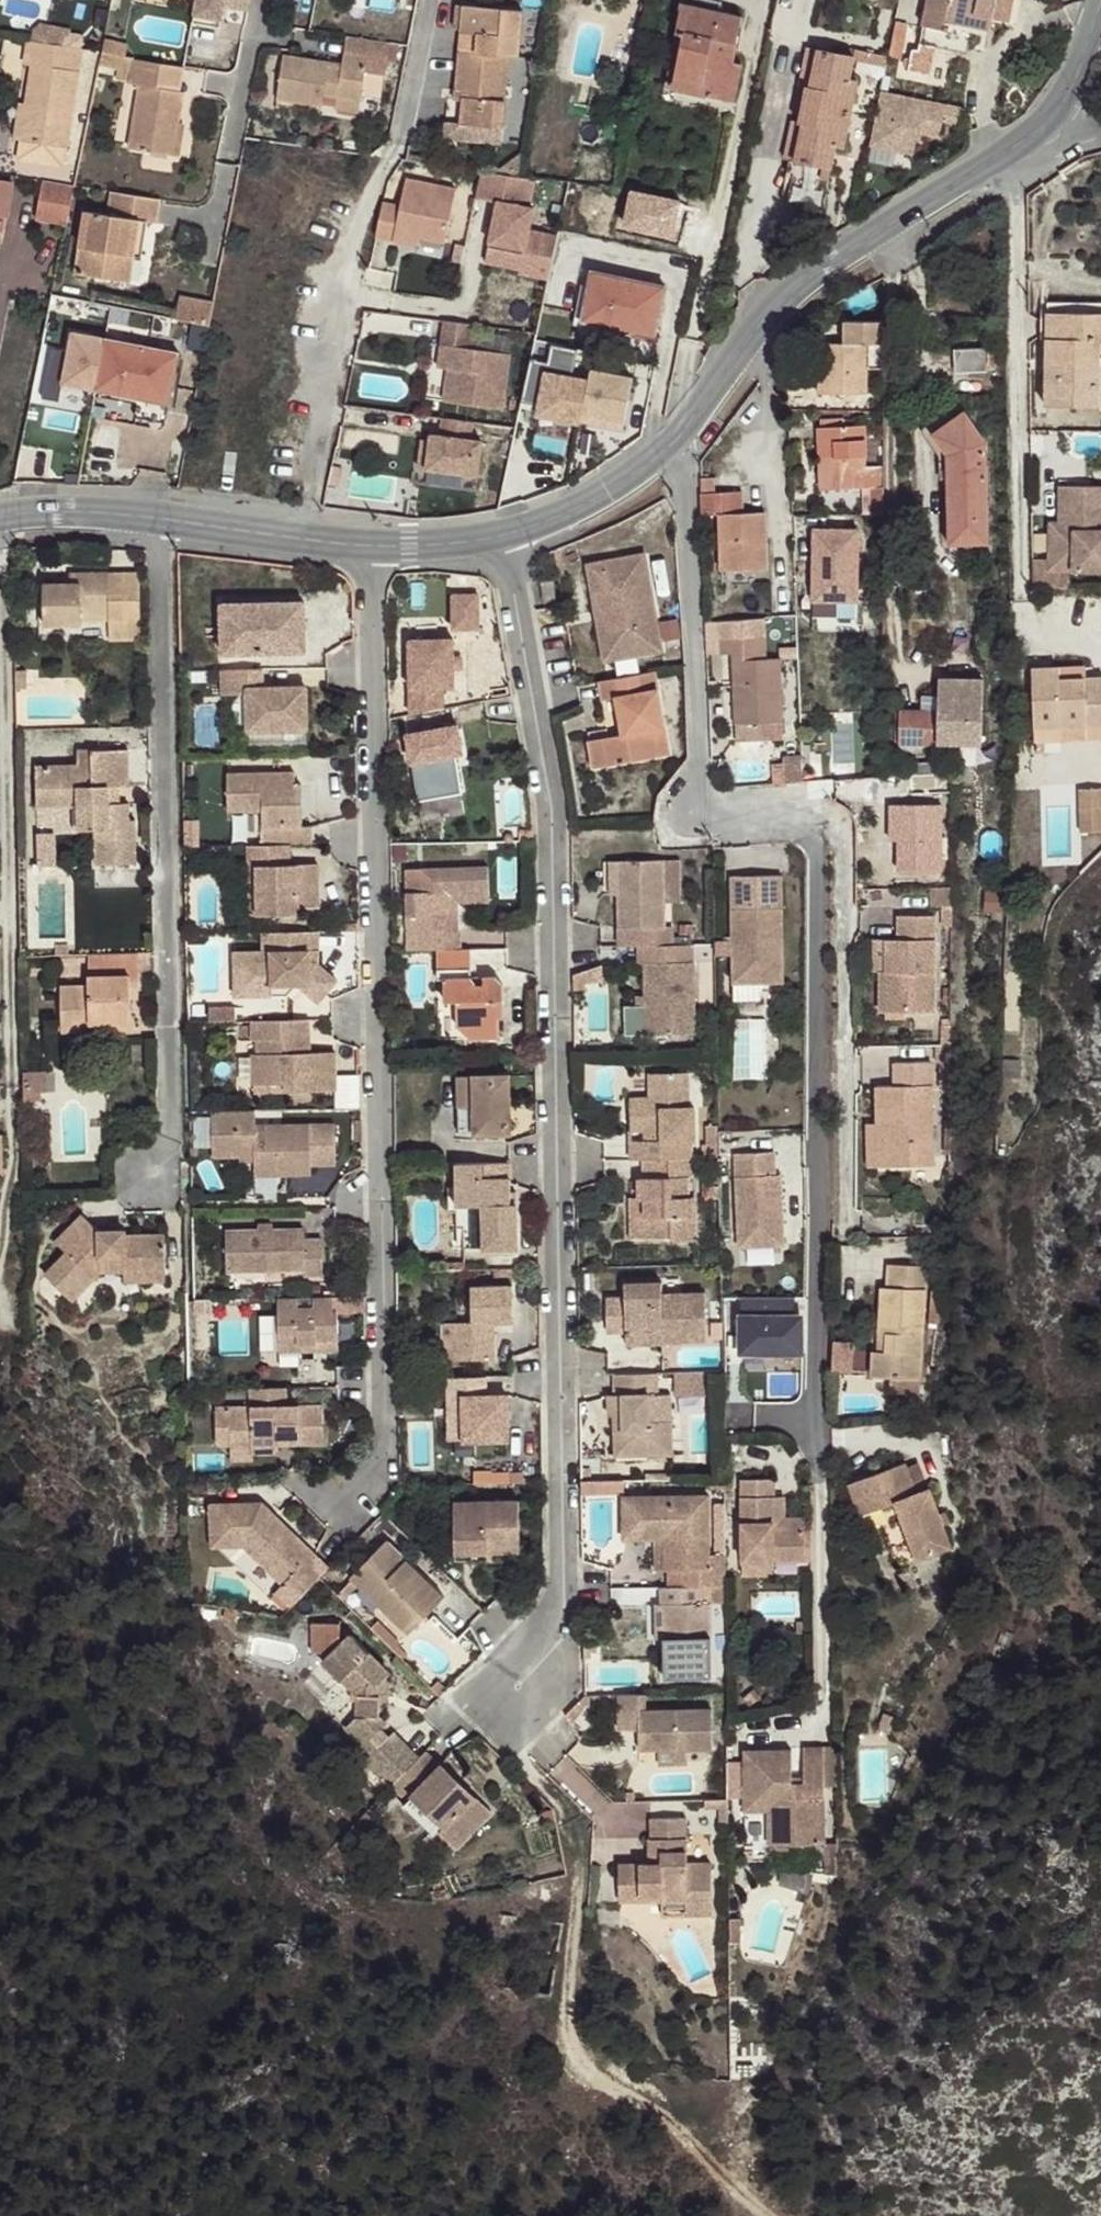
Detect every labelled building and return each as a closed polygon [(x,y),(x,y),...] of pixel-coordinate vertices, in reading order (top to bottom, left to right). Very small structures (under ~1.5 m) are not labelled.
[(194,13),(221,19),(225,0),(197,0),(194,13)] [(717,0),(682,0),(681,4),(715,11),(717,0)] [(919,43),(936,46),(966,53),(971,25),(974,13),(992,17),(1010,20),(1014,0),(927,0),(919,43)] [(519,57),(523,9),(463,4),(455,89),(464,90),(463,99),(460,122),(460,123),(503,128),(509,56),(519,57)] [(732,62),(742,17),(715,11),(681,4),(675,31),(683,33),(675,74),(709,83),(707,94),(733,101),(741,63),(732,62)] [(220,27),(221,19),(194,13),(192,22),(220,27)] [(992,17),(974,13),(971,25),(989,29),(992,17)] [(56,25),(49,24),(41,23),(39,23),(33,28),(33,29),(31,41),(53,44),(56,25)] [(390,44),(345,38),(342,64),(341,69),(327,67),(328,61),(283,55),(276,99),(322,107),(324,96),(337,98),(361,101),(365,71),(387,74),(390,44)] [(82,48),(53,44),(31,41),(29,40),(25,64),(32,65),(27,103),(21,140),(66,146),(82,48)] [(128,45),(104,40),(103,52),(102,54),(125,58),(128,45)] [(930,73),(936,46),(919,43),(918,49),(914,48),(912,49),(911,50),(907,69),(930,73)] [(817,49),(806,47),(798,85),(804,86),(805,84),(809,85),(817,49)] [(804,86),(801,104),(850,113),(857,79),(849,77),(853,57),(817,49),(809,85),(805,84),(804,86)] [(125,58),(102,54),(99,66),(117,70),(115,80),(131,82),(135,59),(125,58)] [(178,91),(183,67),(135,59),(131,82),(131,83),(140,86),(130,148),(178,156),(183,123),(178,123),(183,92),(178,91)] [(342,64),(328,61),(327,67),(341,69),(342,64)] [(709,83),(675,74),(672,86),(707,94),(709,83)] [(463,99),(464,90),(455,89),(454,99),(463,99)] [(960,107),(880,91),(874,118),(869,145),(912,153),(915,140),(916,132),(923,133),(938,136),(941,120),(957,123),(960,107)] [(361,101),(337,98),(335,109),(359,112),(361,101)] [(21,140),(27,103),(21,102),(15,139),(21,140)] [(843,147),(850,113),(801,104),(797,123),(797,124),(801,125),(794,159),(784,202),(820,211),(834,145),(843,147)] [(503,128),(460,123),(460,122),(445,121),(443,139),(444,139),(502,144),(503,128)] [(783,157),(794,159),(801,125),(797,124),(797,123),(789,121),(783,157)] [(66,146),(21,140),(18,159),(63,166),(66,146)] [(519,177),(522,153),(495,172),(497,174),(519,177)] [(377,238),(449,244),(455,181),(403,177),(401,200),(381,199),(377,238)] [(74,186),(43,180),(36,221),(66,226),(74,186)] [(8,216),(12,185),(0,183),(0,214),(8,216)] [(159,200),(112,193),(109,215),(86,212),(76,275),(129,284),(139,222),(156,224),(159,200)] [(495,197),(480,262),(548,277),(559,232),(530,226),(534,205),(495,197)] [(666,287),(592,271),(583,315),(606,320),(605,327),(656,337),(666,287)] [(214,301),(180,295),(175,319),(210,326),(214,301)] [(113,307),(83,301),(80,317),(80,318),(110,324),(111,319),(113,307)] [(1047,339),(1046,406),(1099,407),(1100,342),(1100,303),(1048,303),(1048,313),(1042,312),(1042,319),(1041,339),(1047,339)] [(170,318),(113,307),(111,319),(168,331),(170,318)] [(606,320),(583,315),(582,322),(605,327),(606,320)] [(444,321),(438,367),(449,369),(459,370),(457,388),(447,387),(444,402),(504,409),(511,354),(469,349),(472,326),(444,321)] [(883,368),(883,322),(845,322),(844,343),(820,344),(819,394),(866,395),(867,368),(883,368)] [(179,353),(105,339),(96,389),(169,404),(179,353)] [(986,371),(985,350),(955,351),(956,372),(986,371)] [(447,387),(457,388),(459,370),(449,369),(447,387)] [(554,396),(527,392),(522,419),(530,420),(549,422),(554,396)] [(933,434),(965,412),(959,403),(925,427),(923,430),(922,433),(925,436),(939,457),(939,465),(948,465),(948,455),(933,434)] [(988,544),(986,443),(965,412),(933,434),(948,455),(948,465),(950,544),(988,544)] [(482,440),(472,439),(474,422),(443,418),(440,437),(432,436),(431,441),(431,448),(421,447),(418,467),(478,475),(482,440)] [(845,428),(844,419),(820,420),(820,428),(845,428)] [(866,467),(864,427),(845,428),(820,428),(819,428),(822,491),(870,489),(884,488),(884,466),(866,467)] [(767,570),(765,513),(743,514),(742,492),(715,493),(715,478),(702,479),(703,515),(719,515),(721,571),(767,570)] [(1070,486),(1068,531),(1050,531),(1049,563),(1049,571),(1062,571),(1100,571),(1100,487),(1070,486)] [(1068,531),(1070,486),(1060,486),(1059,524),(1050,524),(1050,531),(1068,531)] [(884,516),(884,488),(870,489),(870,515),(884,516)] [(857,602),(858,530),(814,530),(813,601),(857,602)] [(662,651),(645,554),(588,565),(593,595),(600,593),(603,611),(596,612),(602,643),(620,640),(623,658),(662,651)] [(1049,563),(1033,564),(1033,588),(1061,589),(1062,571),(1049,571),(1049,563)] [(142,635),(140,567),(110,568),(111,590),(126,589),(126,615),(109,615),(110,635),(142,635)] [(111,590),(110,568),(81,569),(82,583),(72,583),(44,584),(45,626),(82,625),(82,616),(82,609),(109,609),(109,615),(126,615),(126,589),(111,590)] [(82,583),(81,569),(71,568),(72,583),(82,583)] [(556,601),(553,582),(543,583),(545,602),(556,601)] [(451,628),(480,628),(481,591),(451,590),(451,628)] [(603,611),(600,593),(593,595),(596,612),(603,611)] [(304,602),(222,604),(223,654),(305,651),(304,602)] [(663,620),(665,637),(684,635),(682,618),(663,620)] [(730,629),(729,621),(706,623),(707,630),(730,629)] [(782,723),(780,658),(766,659),(765,637),(721,638),(722,655),(733,654),(735,725),(764,723),(782,723)] [(623,658),(620,640),(602,643),(605,661),(623,658)] [(411,715),(419,714),(444,709),(444,689),(455,688),(455,641),(411,641),(411,715)] [(1085,679),(1085,668),(1059,669),(1060,680),(1085,679)] [(306,687),(262,688),(262,669),(223,670),(223,696),(248,694),(249,731),(307,729),(306,687)] [(1085,679),(1060,680),(1059,669),(1032,669),(1034,744),(1037,744),(1045,743),(1089,741),(1087,728),(1100,727),(1100,679),(1085,679)] [(670,755),(654,671),(600,680),(604,701),(617,698),(623,734),(591,741),(595,768),(670,755)] [(983,741),(984,677),(940,676),(940,712),(899,711),(899,740),(926,740),(983,741)] [(459,706),(444,709),(419,714),(422,734),(416,735),(427,800),(470,792),(459,727),(463,726),(459,706)] [(764,723),(735,725),(736,741),(765,739),(764,723)] [(1087,728),(1089,741),(1100,741),(1100,727),(1087,728)] [(926,740),(899,740),(898,749),(926,750),(926,740)] [(1046,754),(1045,743),(1037,744),(1037,754),(1046,754)] [(128,750),(78,750),(78,765),(37,767),(37,807),(38,807),(64,806),(78,806),(79,830),(96,830),(97,865),(136,864),(135,820),(130,820),(129,803),(120,803),(109,804),(109,787),(119,787),(129,786),(128,750)] [(803,783),(801,762),(801,761),(784,764),(785,784),(803,783)] [(948,774),(948,761),(913,763),(913,775),(914,775),(948,774)] [(785,784),(784,764),(772,765),(773,784),(785,784)] [(295,773),(228,775),(228,811),(263,810),(263,845),(290,844),(313,844),(312,827),(303,826),(302,798),(296,798),(296,786),(295,773)] [(953,793),(953,777),(953,773),(948,774),(914,775),(915,795),(953,793)] [(120,803),(119,787),(109,787),(109,804),(120,803)] [(1079,791),(1081,833),(1100,832),(1100,789),(1079,791)] [(64,806),(38,807),(39,822),(65,821),(64,806)] [(899,844),(899,807),(873,809),(872,818),(890,817),(890,844),(899,844)] [(941,873),(939,807),(899,807),(899,844),(899,865),(923,864),(924,872),(941,873)] [(37,832),(36,861),(60,862),(61,832),(37,832)] [(1081,833),(1081,850),(1100,849),(1100,832),(1081,833)] [(291,864),(290,844),(263,845),(249,845),(250,865),(258,865),(259,915),(299,914),(299,909),(318,908),(318,864),(307,865),(291,864)] [(232,845),(211,846),(211,858),(233,858),(232,845)] [(1081,850),(1082,876),(1094,861),(1100,855),(1100,849),(1081,850)] [(894,861),(894,853),(884,853),(884,866),(883,872),(894,873),(894,861)] [(664,904),(664,861),(618,862),(619,895),(620,946),(639,945),(673,945),(673,927),(665,927),(664,904)] [(679,903),(679,861),(664,861),(664,904),(679,903)] [(619,895),(618,862),(611,862),(612,895),(619,895)] [(489,868),(422,870),(422,892),(407,893),(409,951),(438,950),(460,949),(460,930),(458,930),(449,931),(447,894),(490,892),(489,868)] [(783,984),(782,875),(733,876),(733,941),(733,955),(733,985),(762,984),(783,984)] [(951,907),(951,888),(931,888),(931,908),(942,907),(951,907)] [(490,892),(447,894),(449,931),(458,930),(457,902),(490,902),(490,892)] [(951,927),(951,907),(942,907),(941,927),(951,927)] [(935,1013),(935,916),(900,916),(899,940),(887,940),(887,971),(881,971),(881,1013),(886,1013),(906,1013),(935,1013)] [(359,923),(329,924),(329,931),(359,931),(359,923)] [(318,931),(264,932),(264,953),(235,954),(235,970),(246,970),(246,986),(273,985),(298,984),(318,1002),(336,981),(315,961),(310,961),(309,952),(317,951),(318,931)] [(887,971),(887,940),(873,940),(873,972),(881,971),(887,971)] [(733,955),(733,941),(716,941),(716,944),(716,955),(733,955)] [(69,944),(56,944),(56,955),(70,954),(69,944)] [(695,1034),(694,944),(673,945),(639,945),(639,964),(646,964),(645,971),(646,996),(646,1035),(695,1034)] [(484,985),(475,985),(475,983),(472,978),(471,976),(470,949),(460,949),(438,950),(438,979),(445,979),(445,1001),(457,1001),(457,1027),(469,1039),(500,1038),(499,1019),(504,1019),(503,984),(496,977),(484,978),(484,985)] [(317,951),(309,952),(310,961),(315,961),(318,961),(317,951)] [(138,954),(88,955),(89,977),(130,976),(139,976),(138,954)] [(603,982),(603,966),(573,975),(574,990),(586,989),(586,983),(603,982)] [(273,985),(246,986),(246,970),(235,970),(236,997),(288,995),(298,984),(273,985)] [(131,1022),(130,976),(89,977),(89,986),(61,987),(63,1032),(103,1031),(102,1023),(131,1022)] [(762,1000),(762,984),(733,985),(734,1000),(762,1000)] [(646,1035),(646,996),(637,996),(638,1036),(646,1035)] [(309,1019),(254,1020),(254,1041),(258,1040),(259,1054),(254,1054),(255,1084),(284,1084),(285,1092),(336,1091),(335,1052),(310,1053),(309,1019)] [(131,1022),(102,1023),(103,1031),(132,1029),(131,1022)] [(950,1060),(951,1046),(935,1047),(936,1061),(950,1060)] [(933,1166),(931,1063),(894,1063),(895,1087),(876,1087),(878,1125),(870,1125),(871,1167),(933,1166)] [(695,1141),(695,1108),(689,1108),(689,1073),(651,1074),(651,1096),(632,1097),(633,1132),(631,1132),(631,1133),(643,1133),(644,1140),(631,1141),(631,1160),(645,1160),(692,1159),(692,1141),(695,1141)] [(510,1075),(457,1076),(458,1107),(475,1107),(475,1135),(511,1134),(510,1075)] [(284,1084),(255,1084),(255,1093),(285,1092),(284,1084)] [(335,1125),(256,1127),(256,1111),(213,1111),(213,1156),(241,1155),(241,1160),(255,1159),(255,1174),(312,1174),(312,1164),(336,1164),(335,1125)] [(784,1247),(781,1175),(775,1175),(775,1152),(736,1154),(740,1249),(784,1247)] [(693,1216),(693,1198),(689,1198),(688,1179),(693,1179),(693,1158),(692,1159),(645,1160),(645,1178),(639,1178),(640,1198),(640,1200),(645,1200),(646,1239),(670,1238),(677,1242),(697,1241),(696,1216),(693,1216)] [(511,1206),(510,1163),(510,1162),(455,1163),(456,1206),(484,1206),(485,1249),(517,1248),(517,1206),(511,1206)] [(720,1199),(719,1176),(702,1177),(702,1200),(720,1199)] [(646,1239),(645,1200),(640,1200),(640,1198),(629,1198),(630,1239),(646,1239)] [(125,1231),(99,1232),(83,1215),(57,1242),(67,1252),(45,1275),(73,1302),(102,1272),(125,1272),(125,1282),(166,1281),(165,1235),(126,1236),(125,1231)] [(273,1222),(258,1223),(258,1231),(274,1231),(273,1222)] [(258,1231),(227,1232),(227,1271),(304,1269),(304,1275),(324,1275),(323,1240),(305,1241),(305,1230),(274,1231),(258,1231)] [(919,1395),(926,1267),(889,1265),(888,1288),(882,1287),(880,1334),(888,1335),(886,1352),(878,1351),(873,1351),(872,1377),(867,1377),(866,1394),(919,1395)] [(166,1281),(125,1282),(125,1296),(166,1294),(166,1281)] [(937,1326),(940,1282),(931,1282),(929,1325),(937,1326)] [(707,1340),(705,1294),(663,1295),(662,1283),(625,1284),(625,1299),(607,1299),(607,1332),(626,1331),(626,1345),(664,1344),(664,1342),(707,1340)] [(514,1323),(513,1286),(472,1287),(472,1322),(446,1323),(446,1361),(494,1360),(494,1323),(514,1323)] [(732,1296),(735,1356),(802,1353),(799,1293),(732,1296)] [(334,1313),(334,1297),(278,1298),(279,1352),(316,1351),(317,1341),(339,1341),(338,1313),(334,1313)] [(723,1339),(723,1323),(710,1323),(711,1340),(723,1339)] [(886,1352),(888,1335),(880,1334),(878,1351),(886,1352)] [(339,1341),(317,1341),(316,1351),(339,1350),(339,1341)] [(869,1371),(870,1343),(833,1342),(832,1370),(869,1371)] [(709,1393),(707,1367),(676,1369),(678,1395),(709,1393)] [(670,1373),(615,1374),(615,1395),(609,1396),(610,1416),(615,1416),(623,1416),(624,1431),(616,1431),(616,1458),(672,1457),(672,1422),(649,1422),(649,1395),(670,1395),(670,1373)] [(508,1396),(486,1396),(486,1377),(449,1378),(449,1397),(464,1396),(464,1441),(509,1440),(508,1396)] [(286,1389),(251,1390),(252,1407),(230,1407),(231,1460),(254,1460),(254,1452),(278,1452),(278,1444),(324,1444),(323,1405),(286,1407),(286,1389)] [(464,1441),(464,1396),(449,1397),(449,1441),(464,1441)] [(231,1446),(230,1407),(217,1408),(217,1447),(231,1446)] [(615,1416),(616,1431),(624,1431),(623,1416),(615,1416)] [(951,1548),(930,1490),(916,1494),(905,1464),(849,1483),(860,1516),(896,1503),(917,1560),(951,1548)] [(493,1484),(492,1470),(474,1471),(474,1484),(493,1484)] [(812,1560),(811,1532),(805,1532),(806,1528),(774,1528),(774,1519),(774,1497),(774,1479),(742,1479),(742,1497),(743,1560),(774,1561),(806,1560),(812,1560)] [(710,1554),(709,1496),(640,1497),(641,1539),(664,1539),(664,1570),(684,1570),(684,1587),(702,1586),(707,1586),(726,1586),(726,1555),(710,1554)] [(641,1539),(640,1497),(624,1497),(624,1539),(641,1539)] [(786,1519),(786,1497),(774,1497),(774,1519),(786,1519)] [(520,1501),(455,1502),(456,1552),(488,1552),(488,1546),(520,1545),(520,1501)] [(325,1573),(271,1520),(275,1516),(262,1503),(211,1505),(212,1547),(244,1546),(283,1584),(275,1592),(291,1607),(320,1577),(325,1573)] [(295,1535),(275,1516),(271,1520),(291,1540),(295,1535)] [(806,1528),(805,1519),(774,1519),(774,1528),(806,1528)] [(407,1559),(388,1540),(369,1559),(388,1578),(407,1559)] [(445,1597),(407,1559),(388,1578),(369,1559),(350,1578),(352,1579),(358,1586),(404,1630),(421,1612),(426,1617),(445,1597)] [(774,1575),(774,1561),(743,1560),(743,1577),(774,1576),(774,1575)] [(806,1574),(806,1560),(774,1561),(774,1575),(806,1574)] [(358,1586),(352,1579),(337,1594),(344,1600),(358,1586)] [(712,1678),(710,1604),(708,1604),(702,1604),(702,1586),(684,1587),(661,1587),(661,1605),(663,1605),(664,1639),(664,1679),(712,1678)] [(275,1592),(270,1598),(285,1613),(291,1607),(275,1592)] [(401,1643),(379,1620),(371,1628),(404,1660),(408,1655),(398,1645),(401,1643)] [(390,1673),(350,1632),(341,1642),(340,1624),(311,1623),(311,1653),(330,1653),(321,1661),(356,1697),(355,1718),(345,1728),(371,1755),(398,1781),(415,1764),(389,1738),(381,1730),(386,1725),(380,1719),(380,1698),(382,1697),(391,1688),(394,1685),(386,1677),(390,1673)] [(1007,1650),(1013,1635),(1003,1631),(996,1646),(1007,1650)] [(391,1696),(395,1692),(391,1688),(382,1697),(386,1702),(391,1696)] [(713,1750),(712,1709),(647,1711),(646,1694),(619,1695),(619,1706),(619,1730),(639,1730),(639,1752),(713,1750)] [(619,1695),(586,1696),(581,1700),(581,1702),(586,1706),(619,1706),(619,1695)] [(579,1703),(566,1715),(570,1723),(572,1725),(586,1708),(579,1703)] [(421,1757),(395,1731),(389,1738),(415,1764),(421,1757)] [(838,1787),(837,1748),(824,1749),(824,1787),(838,1787)] [(792,1785),(792,1750),(743,1751),(744,1801),(779,1801),(780,1846),(824,1845),(824,1787),(824,1749),(804,1749),(804,1784),(792,1785)] [(689,1764),(688,1752),(658,1752),(658,1765),(689,1764)] [(492,1811),(443,1763),(440,1766),(425,1753),(421,1757),(415,1764),(398,1781),(393,1786),(407,1801),(410,1797),(445,1830),(441,1834),(456,1848),(492,1811)] [(398,1781),(371,1755),(364,1762),(390,1789),(393,1786),(398,1781)] [(891,1795),(891,1778),(869,1778),(869,1795),(891,1795)] [(635,1801),(634,1791),(626,1792),(627,1801),(635,1801)] [(729,1800),(705,1800),(706,1810),(719,1809),(719,1823),(729,1823),(729,1800)] [(780,1846),(779,1801),(744,1801),(743,1812),(744,1813),(767,1813),(768,1846),(780,1846)] [(712,1863),(689,1864),(688,1819),(652,1818),(653,1839),(660,1838),(661,1865),(651,1865),(619,1865),(619,1902),(686,1900),(686,1903),(712,1903),(712,1863)] [(661,1865),(660,1838),(653,1839),(650,1839),(651,1865),(661,1865)] [(838,1877),(838,1845),(824,1845),(824,1876),(838,1877)] [(712,1903),(686,1903),(686,1915),(713,1915),(712,1903)]
